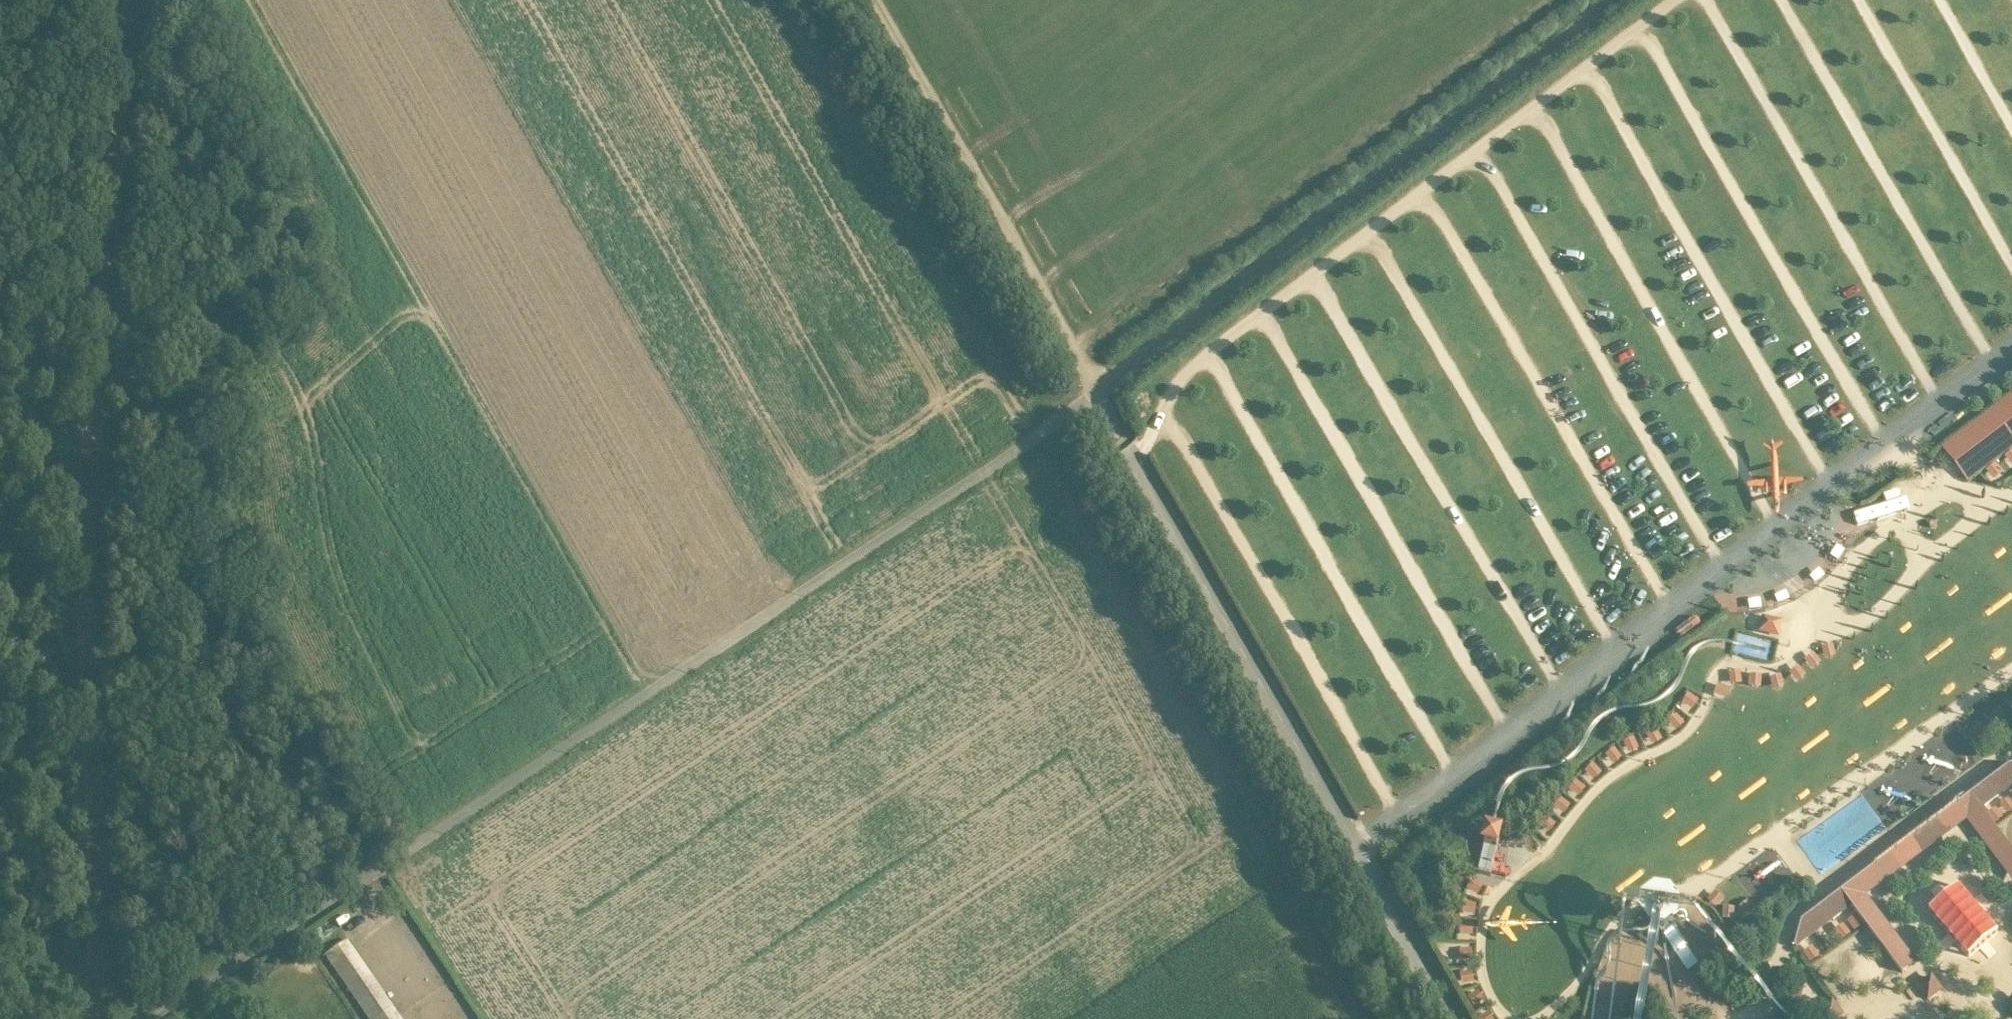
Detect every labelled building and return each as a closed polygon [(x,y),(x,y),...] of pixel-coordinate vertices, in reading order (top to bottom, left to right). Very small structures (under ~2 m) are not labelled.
[(1940,449),(1967,481),(2011,448),(2011,394),(1940,449)] [(1779,633),(1780,624),(1761,623),(1761,631),(1779,633)] [(1802,923),(1795,947),(1796,948),(1852,906),(1903,974),(1916,964),(1864,896),(1967,820),(2011,880),(2011,853),(1979,810),(2011,785),(2011,767),(2010,767),(1802,923)] [(1494,833),(1485,831),(1481,850),(1482,850),(1477,874),(1491,877),(1497,854),(1499,854),(1504,835),(1494,833)] [(1967,957),(1997,930),(1956,884),(1926,910),(1967,957)] [(1671,904),(1655,901),(1642,910),(1641,916),(1640,925),(1645,933),(1648,940),(1653,940),(1663,941),(1670,936),(1677,932),(1679,921),(1680,916),(1671,904)] [(348,940),(326,955),(369,1018),(402,1018),(348,940)] [(1915,986),(1926,1002),(1942,990),(1930,974),(1915,986)]
